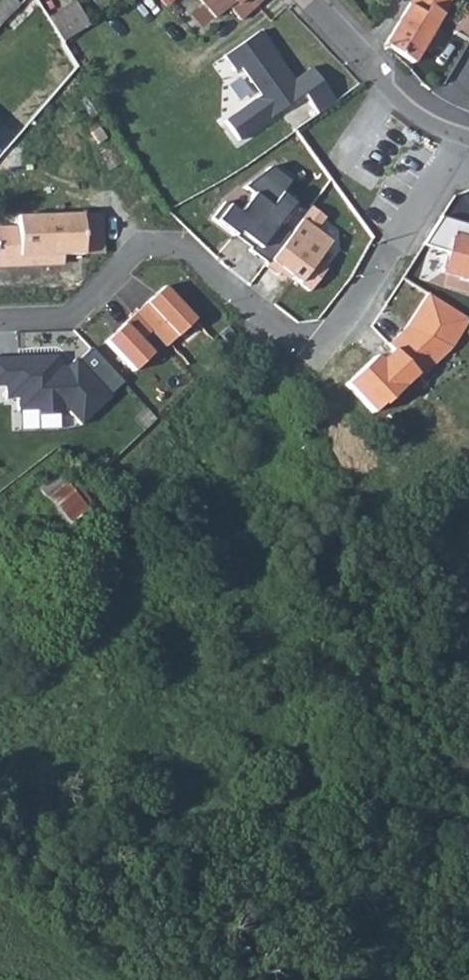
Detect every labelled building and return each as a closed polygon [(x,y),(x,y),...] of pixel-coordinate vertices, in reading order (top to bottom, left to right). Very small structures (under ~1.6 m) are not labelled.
[(53,17),(71,38),(91,20),(74,0),(73,0),(53,17)] [(215,16),(228,5),(239,18),(260,0),(201,0),(215,16)] [(384,44),(386,46),(412,62),(448,0),(411,0),(409,3),(407,2),(384,44)] [(468,34),(468,4),(456,28),(468,34)] [(16,32),(3,20),(0,23),(0,48),(16,32)] [(262,29),(224,56),(235,71),(241,68),(260,96),(227,119),(241,139),(305,94),(318,112),(336,100),(314,67),(296,79),(262,29)] [(215,236),(258,270),(301,215),(258,181),(215,236)] [(110,248),(111,208),(89,209),(90,248),(110,248)] [(90,248),(89,209),(25,209),(25,219),(1,220),(1,256),(49,255),(49,249),(90,248)] [(298,235),(268,278),(291,293),(297,285),(308,304),(326,278),(318,272),(329,256),(298,235)] [(454,235),(443,273),(446,274),(443,286),(468,293),(468,239),(454,235)] [(163,284),(104,333),(133,367),(192,318),(163,284)] [(422,359),(437,336),(405,317),(391,340),(422,359)] [(60,368),(61,357),(0,354),(0,380),(7,380),(7,393),(19,394),(18,409),(61,411),(61,403),(77,421),(119,387),(86,347),(60,368)] [(81,488),(76,492),(66,481),(48,497),(70,524),(94,504),(81,488)]
